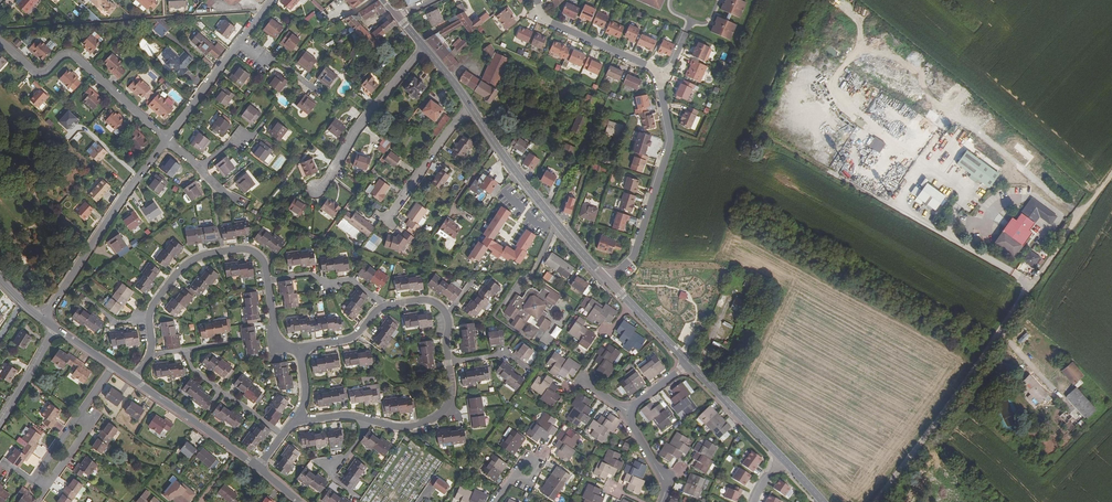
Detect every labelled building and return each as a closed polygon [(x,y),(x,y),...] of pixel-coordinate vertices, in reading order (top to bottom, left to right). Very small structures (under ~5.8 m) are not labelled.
[(35,0),(21,0),(17,4),(26,13),(34,3),(33,2),(35,0)] [(96,5),(98,2),(101,5),(105,8),(105,9),(110,14),(117,7),(111,2),(110,3),(108,0),(91,0),(96,5)] [(148,10),(157,0),(136,0),(148,10)] [(210,9),(215,4),(211,0),(207,0),(204,3),(210,9)] [(281,2),(289,10),(298,0),(283,0),(281,2)] [(310,1),(322,12),(324,10),(314,0),(312,0),(310,1)] [(365,0),(346,0),(353,9),(365,0)] [(564,0),(551,0),(551,1),(552,0),(555,9),(565,0),(564,0)] [(660,10),(664,0),(637,0),(660,10)] [(725,1),(726,1),(726,3),(727,4),(726,6),(723,4),(721,10),(729,14),(732,15),(740,19),(744,9),(742,8),(744,2),(739,0),(725,0),(725,1)] [(386,12),(383,8),(378,1),(377,1),(372,4),(378,12),(379,15),(386,12)] [(575,19),(580,9),(567,3),(562,13),(568,16),(575,19)] [(100,21),(82,4),(78,8),(92,21),(100,21)] [(365,20),(378,12),(372,4),(359,13),(364,20),(365,20)] [(461,14),(464,12),(466,12),(462,4),(457,6),(461,14)] [(579,18),(583,20),(584,19),(587,20),(591,22),(596,10),(585,5),(579,18)] [(508,8),(496,17),(507,30),(516,23),(514,20),(514,19),(512,16),(510,14),(512,13),(508,8)] [(445,21),(442,16),(441,16),(438,10),(427,14),(433,27),(445,21)] [(441,37),(442,37),(463,25),(469,34),(476,29),(482,24),(479,19),(472,24),(471,22),(464,12),(461,14),(463,18),(459,21),(425,40),(435,52),(443,45),(437,38),(438,37),(441,37)] [(609,17),(598,12),(593,24),(599,27),(603,29),(609,17)] [(354,31),(360,25),(357,21),(356,18),(359,15),(358,13),(343,19),(354,31)] [(315,14),(302,24),(305,26),(317,16),(315,14)] [(396,24),(389,15),(388,16),(382,21),(384,23),(374,31),(372,33),(378,40),(396,24)] [(726,21),(718,17),(715,23),(716,23),(716,25),(717,26),(716,28),(714,27),(711,32),(730,41),(734,31),(732,30),(734,24),(729,22),(726,21)] [(166,23),(166,19),(155,20),(167,31),(170,27),(166,23)] [(272,37),(274,39),(275,39),(283,28),(272,19),(264,29),(272,35),(271,37),(272,37)] [(227,33),(232,27),(224,21),(216,31),(225,39),(229,35),(227,33)] [(624,28),(610,22),(606,33),(610,35),(610,34),(620,38),(624,28)] [(162,37),(166,32),(158,25),(154,30),(162,37)] [(360,25),(354,31),(364,41),(370,35),(360,25)] [(640,30),(630,26),(625,37),(629,39),(631,39),(630,41),(634,43),(640,30)] [(520,28),(516,38),(528,43),(533,32),(529,31),(528,32),(526,31),(520,28)] [(272,35),(264,29),(263,30),(271,37),(272,35)] [(403,31),(397,37),(400,40),(406,35),(403,31)] [(82,44),(86,48),(88,50),(87,51),(91,54),(101,43),(100,43),(103,40),(95,32),(92,35),(91,34),(82,44)] [(284,44),(293,51),(300,40),(289,32),(280,44),(283,46),(284,44)] [(221,53),(199,33),(191,41),(207,55),(209,53),(216,59),(221,53)] [(541,35),(537,33),(531,45),(541,49),(546,38),(540,36),(541,35)] [(370,35),(364,41),(375,53),(383,47),(380,43),(378,44),(370,35)] [(641,35),(637,45),(642,47),(642,45),(647,48),(646,50),(652,52),(657,42),(641,35)] [(446,42),(442,37),(441,37),(438,37),(437,38),(443,45),(446,42)] [(17,39),(13,44),(17,48),(21,43),(17,39)] [(454,48),(459,53),(459,54),(468,45),(463,40),(462,41),(460,43),(455,48),(454,48)] [(663,53),(670,56),(675,46),(663,41),(658,53),(662,55),(663,53)] [(32,51),(37,57),(41,61),(50,51),(40,42),(37,45),(34,42),(27,49),(31,53),(32,51)] [(566,47),(554,42),(550,51),(561,56),(560,58),(565,59),(569,50),(565,48),(566,47)] [(710,48),(698,43),(696,48),(694,51),(694,52),(692,57),(704,62),(707,61),(711,51),(710,48)] [(439,56),(446,49),(443,45),(435,52),(439,56)] [(501,61),(495,53),(493,50),(489,45),(484,50),(491,60),(483,80),(498,87),(508,64),(501,61)] [(459,53),(454,48),(449,53),(454,58),(459,53)] [(442,60),(449,53),(446,49),(439,56),(442,60)] [(573,51),(569,49),(569,50),(565,59),(568,61),(568,62),(580,67),(585,56),(573,50),(573,51)] [(186,67),(193,60),(184,52),(179,57),(170,50),(163,58),(168,62),(165,64),(170,69),(173,66),(175,68),(174,70),(182,77),(188,70),(186,67)] [(305,71),(308,73),(317,61),(305,52),(298,62),(306,68),(305,70),(305,71)] [(449,53),(442,60),(453,73),(459,67),(458,65),(454,58),(449,53)] [(507,59),(508,56),(504,55),(503,57),(495,53),(501,61),(508,64),(510,60),(507,59)] [(110,69),(109,71),(115,76),(123,69),(120,66),(123,63),(112,54),(104,63),(105,64),(110,69)] [(424,56),(419,62),(423,66),(427,60),(424,56)] [(592,59),(588,58),(584,66),(588,67),(587,71),(598,76),(602,65),(592,61),(592,59)] [(206,59),(203,62),(209,68),(212,65),(206,59)] [(707,67),(693,60),(691,65),(692,65),(689,71),(688,71),(685,76),(700,83),(707,67)] [(306,68),(298,62),(297,64),(305,70),(306,68)] [(234,76),(240,67),(238,66),(232,74),(234,76)] [(232,75),(230,77),(241,87),(250,75),(240,67),(234,76),(232,74),(232,75)] [(623,73),(610,67),(606,76),(619,81),(623,73)] [(321,80),(330,86),(337,76),(326,68),(317,79),(317,80),(320,82),(321,80)] [(74,75),(72,73),(68,70),(59,79),(69,88),(70,87),(75,91),(82,83),(78,79),(80,77),(75,73),(74,75)] [(20,81),(28,75),(24,71),(17,78),(20,81)] [(275,77),(269,86),(279,93),(288,82),(276,72),(274,76),(275,77)] [(460,81),(475,92),(484,98),(483,99),(489,104),(497,92),(466,72),(460,81)] [(362,85),(372,93),(378,86),(373,81),(374,79),(369,75),(362,85)] [(642,82),(627,75),(623,85),(637,91),(642,82)] [(416,99),(426,87),(414,78),(414,79),(411,76),(408,80),(411,82),(408,85),(406,84),(404,88),(405,90),(405,91),(410,94),(408,97),(412,100),(413,100),(415,98),(416,99)] [(133,89),(139,95),(142,98),(151,89),(141,80),(138,83),(135,80),(128,88),(131,91),(133,89)] [(328,88),(330,86),(321,80),(320,82),(328,88)] [(696,86),(684,81),(682,85),(681,84),(679,89),(680,89),(679,92),(678,91),(676,96),(687,101),(692,89),(694,90),(696,86)] [(222,91),(216,99),(226,107),(235,95),(223,86),(220,90),(222,91)] [(39,88),(36,92),(37,93),(35,95),(30,100),(38,108),(48,97),(40,89),(39,88)] [(93,92),(94,91),(90,88),(83,96),(86,98),(83,102),(94,111),(102,101),(98,97),(93,92)] [(167,94),(178,104),(183,99),(172,89),(167,94)] [(308,99),(309,97),(308,97),(306,94),(297,106),(308,115),(315,105),(308,99)] [(165,118),(173,109),(157,95),(147,106),(153,112),(155,109),(161,115),(165,118)] [(596,99),(588,95),(584,102),(593,106),(596,99)] [(647,95),(636,97),(638,110),(635,110),(636,114),(647,112),(646,108),(649,107),(648,104),(649,103),(648,99),(647,99),(647,95)] [(317,103),(309,97),(308,99),(315,105),(317,103)] [(435,121),(443,110),(426,97),(418,109),(435,121)] [(249,123),(252,126),(261,114),(250,105),(242,115),(250,121),(249,123)] [(699,111),(689,107),(687,112),(686,111),(684,115),(683,115),(681,120),(682,120),(680,124),(691,129),(699,111)] [(114,112),(111,110),(105,116),(108,119),(106,121),(115,130),(118,127),(122,132),(128,125),(123,121),(126,119),(122,116),(120,117),(114,112)] [(65,129),(76,118),(67,111),(57,122),(65,129)] [(649,116),(649,112),(639,114),(640,118),(642,118),(644,130),(655,128),(652,115),(649,116)] [(432,133),(437,137),(450,119),(445,115),(432,133)] [(575,123),(584,127),(587,119),(578,115),(575,123)] [(224,133),(230,124),(220,116),(212,128),(223,137),(224,136),(225,134),(224,133)] [(862,128),(865,123),(859,119),(856,124),(862,128)] [(345,128),(335,120),(327,129),(338,137),(345,128)] [(282,138),(288,130),(278,122),(272,130),(270,129),(270,130),(268,133),(279,142),(282,138)] [(619,138),(623,126),(610,122),(606,133),(619,138)] [(580,135),(584,127),(575,123),(571,131),(580,135)] [(122,132),(118,127),(115,130),(114,131),(115,132),(114,133),(117,136),(118,135),(119,135),(122,132)] [(139,135),(140,133),(137,130),(130,138),(133,140),(130,144),(140,152),(148,143),(145,140),(139,135)] [(288,130),(282,138),(285,140),(291,133),(288,130)] [(204,149),(210,140),(200,133),(191,145),(203,154),(205,150),(204,149)] [(651,136),(639,133),(633,152),(644,156),(647,146),(649,147),(651,142),(649,142),(651,136)] [(454,153),(459,156),(462,158),(469,148),(471,149),(475,144),(464,136),(457,147),(455,146),(452,151),(454,153)] [(886,142),(875,136),(870,145),(881,152),(886,142)] [(524,152),(529,145),(516,137),(512,143),(509,141),(505,148),(508,149),(511,146),(517,150),(516,152),(522,156),(524,152)] [(264,161),(270,153),(273,150),(261,141),(258,145),(260,146),(254,154),(264,162),(264,161)] [(87,151),(90,155),(99,145),(95,142),(87,151)] [(529,145),(524,152),(528,154),(531,149),(535,151),(538,146),(531,142),(529,145)] [(260,146),(258,145),(258,144),(252,153),(254,154),(260,146)] [(566,144),(563,152),(571,156),(575,148),(566,144)] [(99,145),(90,155),(98,162),(107,152),(99,145)] [(387,151),(380,146),(377,149),(384,155),(387,151)] [(867,158),(876,163),(879,156),(871,151),(867,158)] [(999,175),(966,151),(956,165),(989,189),(999,175)] [(401,160),(391,152),(385,160),(394,168),(401,160)] [(270,153),(264,161),(266,163),(267,164),(267,165),(268,165),(269,164),(270,163),(273,158),(274,158),(275,157),(275,156),(274,155),(273,155),(270,153)] [(647,161),(648,157),(644,156),(635,153),(630,169),(642,173),(646,161),(647,161)] [(370,159),(357,154),(353,166),(367,170),(370,159)] [(539,160),(529,154),(523,163),(533,170),(539,160)] [(219,168),(226,176),(235,168),(226,157),(215,166),(215,167),(217,169),(219,168)] [(164,167),(163,166),(161,169),(172,178),(181,166),(171,158),(164,167)] [(317,172),(312,159),(301,163),(306,177),(317,172)] [(224,177),(226,176),(219,168),(217,169),(224,177)] [(449,176),(440,170),(438,174),(432,184),(440,190),(449,176)] [(546,171),(540,182),(547,185),(551,187),(558,176),(546,171)] [(240,185),(246,192),(256,185),(247,173),(235,182),(236,183),(238,186),(240,185)] [(155,179),(149,187),(159,195),(168,183),(156,174),(154,178),(155,179)] [(502,187),(483,174),(478,181),(475,180),(469,189),(476,193),(480,187),(487,192),(492,195),(495,197),(502,187)] [(639,181),(627,177),(624,189),(637,193),(638,189),(637,189),(639,181)] [(106,190),(110,186),(102,179),(88,195),(97,202),(100,198),(103,194),(103,195),(107,191),(106,190)] [(381,196),(383,194),(389,187),(380,180),(369,194),(381,203),(384,198),(381,196)] [(196,186),(198,184),(196,182),(196,181),(183,190),(191,202),(202,194),(196,186)] [(947,196),(929,182),(916,199),(922,204),(924,201),(936,210),(947,196)] [(636,197),(624,193),(619,209),(632,213),(633,207),(632,207),(636,197)] [(307,206),(295,199),(289,209),(300,216),(307,206)] [(1040,216),(1051,224),(1056,216),(1032,199),(1016,221),(1029,231),(1040,216)] [(328,200),(321,209),(333,217),(341,207),(334,203),(333,204),(328,200)] [(88,215),(90,212),(93,208),(85,201),(76,212),(85,220),(89,215),(88,215)] [(146,208),(145,207),(141,209),(149,221),(162,213),(154,202),(146,208)] [(417,225),(427,211),(417,204),(407,217),(411,220),(407,226),(417,233),(421,228),(417,225)] [(598,209),(583,205),(580,217),(594,221),(598,209)] [(496,259),(498,256),(508,262),(509,259),(519,265),(527,253),(525,252),(535,236),(526,230),(513,251),(505,245),(504,247),(493,240),(511,212),(502,207),(484,235),(485,236),(481,244),(478,242),(469,257),(478,262),(486,249),(490,252),(489,254),(496,259)] [(123,221),(130,231),(142,223),(134,211),(130,213),(131,215),(123,221)] [(630,216),(617,212),(612,228),(623,232),(626,220),(628,221),(630,216)] [(374,229),(368,225),(368,224),(354,213),(347,223),(368,238),(374,229)] [(479,221),(471,216),(469,219),(477,224),(479,221)] [(453,222),(447,218),(440,229),(450,235),(455,238),(461,229),(455,225),(452,223),(453,222)] [(235,226),(236,235),(249,234),(248,221),(234,223),(235,226)] [(221,228),(223,240),(236,238),(236,235),(235,226),(221,228)] [(200,229),(202,244),(206,243),(206,241),(219,239),(217,227),(200,229)] [(198,244),(202,244),(200,229),(185,231),(187,244),(197,242),(198,244)] [(254,239),(265,247),(267,245),(272,237),(261,229),(254,239)] [(450,235),(440,229),(438,233),(446,238),(448,238),(450,235)] [(405,247),(408,242),(411,244),(415,238),(406,232),(402,237),(399,235),(396,239),(388,236),(384,247),(394,250),(394,251),(399,252),(403,251),(405,248),(405,247)] [(1006,234),(1004,232),(996,243),(1014,256),(1021,246),(1019,244),(1020,243),(1015,240),(1011,237),(1006,234)] [(111,245),(117,253),(127,246),(119,234),(107,242),(109,246),(111,245)] [(374,234),(364,247),(372,253),(382,240),(374,234)] [(272,237),(267,245),(277,253),(284,243),(274,235),(272,237)] [(607,238),(601,236),(597,249),(612,254),(615,242),(607,239),(607,238)] [(173,240),(165,251),(173,256),(175,258),(183,247),(173,240)] [(622,245),(615,243),(613,249),(620,251),(622,245)] [(165,251),(163,249),(155,260),(165,267),(173,256),(165,251)] [(1039,258),(1030,251),(1024,260),(1033,266),(1039,258)] [(300,254),(300,252),(286,254),(288,266),(302,263),(300,254)] [(314,252),(300,254),(302,263),(302,266),(315,264),(314,252)] [(556,270),(563,261),(552,253),(550,255),(549,254),(547,257),(548,258),(545,263),(556,270)] [(334,259),(334,257),(320,259),(322,271),(335,269),(334,259)] [(348,257),(334,259),(335,269),(336,271),(349,270),(348,257)] [(574,268),(563,261),(556,270),(567,278),(570,273),(573,270),(574,268)] [(238,264),(238,262),(225,264),(227,277),(240,275),(238,264)] [(150,263),(142,274),(144,276),(152,281),(159,270),(150,263)] [(252,263),(238,264),(240,275),(240,277),(254,275),(252,263)] [(358,274),(369,282),(370,280),(376,272),(365,264),(358,274)] [(200,278),(208,284),(210,285),(218,274),(208,267),(200,278)] [(376,272),(370,280),(382,288),(389,278),(378,270),(376,272)] [(434,275),(429,283),(432,285),(431,287),(442,295),(443,294),(449,285),(434,275)] [(152,281),(144,276),(136,287),(145,294),(154,283),(152,281)] [(198,276),(189,290),(194,294),(198,297),(208,284),(200,278),(198,276)] [(408,278),(408,276),(395,278),(396,290),(410,288),(408,278)] [(422,277),(408,278),(410,288),(410,290),(424,289),(422,277)] [(582,293),(584,291),(588,284),(576,277),(571,286),(582,293)] [(451,284),(450,283),(449,285),(443,294),(454,301),(461,291),(458,289),(462,284),(455,279),(451,284)] [(294,294),(291,280),(280,282),(281,296),(284,295),(294,294)] [(483,286),(481,289),(490,297),(493,294),(494,295),(500,287),(490,280),(485,288),(483,286)] [(115,296),(125,303),(133,292),(123,284),(115,296)] [(592,287),(588,284),(584,291),(588,293),(592,287)] [(560,296),(544,285),(539,292),(538,291),(537,289),(536,290),(536,288),(533,289),(533,287),(528,288),(528,290),(526,290),(527,292),(525,292),(525,294),(522,298),(516,294),(504,313),(514,320),(511,325),(520,331),(526,321),(530,315),(534,318),(533,320),(538,323),(536,326),(539,328),(545,332),(551,322),(545,318),(547,313),(543,311),(546,307),(550,309),(553,304),(555,305),(560,296)] [(185,287),(183,289),(193,296),(194,294),(189,290),(185,287)] [(244,290),(246,307),(256,305),(258,305),(256,292),(255,292),(255,288),(244,290)] [(193,296),(183,289),(175,300),(183,306),(185,307),(193,296)] [(359,307),(367,296),(357,289),(349,299),(352,301),(359,307)] [(490,297),(481,289),(478,293),(480,294),(474,302),(481,307),(484,309),(489,301),(488,300),(490,297)] [(294,294),(284,295),(286,308),(298,307),(296,293),(294,294)] [(116,315),(125,303),(115,296),(112,300),(107,307),(106,308),(116,315)] [(107,307),(112,300),(108,298),(107,300),(106,300),(105,301),(105,302),(103,304),(107,307)] [(175,317),(183,306),(175,300),(173,298),(165,309),(175,317)] [(596,319),(603,307),(591,299),(585,309),(590,312),(587,318),(593,322),(596,319)] [(474,302),(472,300),(466,308),(465,307),(462,310),(472,317),(474,314),(475,315),(481,307),(474,302)] [(359,307),(352,301),(343,312),(353,319),(361,308),(359,307)] [(605,304),(603,307),(596,319),(602,324),(605,319),(611,322),(617,312),(605,304)] [(243,321),(248,320),(249,324),(253,323),(256,323),(256,319),(259,319),(259,315),(257,315),(256,305),(246,307),(244,307),(246,317),(243,317),(243,321)] [(84,323),(90,315),(79,308),(72,317),(83,325),(84,323)] [(102,322),(91,313),(90,315),(84,323),(95,331),(102,322)] [(418,316),(417,313),(404,315),(405,327),(419,325),(418,316)] [(431,314),(418,316),(419,325),(419,327),(433,325),(431,314)] [(530,315),(526,321),(529,323),(538,329),(539,328),(536,326),(538,323),(533,320),(534,318),(530,315)] [(314,320),(316,332),(319,331),(319,329),(329,328),(327,319),(327,316),(317,317),(317,319),(314,320)] [(300,320),(299,317),(290,319),(290,321),(286,321),(288,333),(292,333),(291,331),(301,330),(300,320)] [(329,328),(329,330),(338,329),(338,331),(343,330),(341,318),(337,319),(337,317),(327,319),(329,328)] [(569,332),(581,340),(587,330),(582,327),(585,322),(578,317),(569,332)] [(316,332),(314,320),(309,320),(309,318),(300,320),(301,330),(302,332),(311,331),(311,332),(316,332)] [(388,318),(380,329),(382,330),(389,336),(397,325),(388,318)] [(214,333),(231,331),(230,326),(229,319),(213,321),(213,324),(214,333)] [(161,323),(163,337),(166,336),(175,335),(173,321),(161,323)] [(635,329),(623,321),(616,330),(622,334),(619,339),(625,344),(633,332),(635,329)] [(253,327),(253,323),(249,324),(242,325),(242,328),(243,342),(246,341),(255,340),(253,327)] [(473,323),(461,325),(463,338),(473,337),(475,337),(473,323)] [(532,338),(538,329),(529,323),(524,332),(532,338)] [(552,323),(546,332),(550,334),(556,326),(552,323)] [(214,333),(213,324),(200,326),(201,338),(214,336),(214,333)] [(555,326),(550,336),(556,339),(561,329),(555,326)] [(389,336),(382,330),(373,342),(383,349),(392,338),(389,336)] [(587,330),(581,340),(579,343),(587,348),(596,336),(587,330)] [(24,348),(31,337),(22,331),(14,342),(24,348)] [(110,333),(112,345),(126,344),(124,334),(124,331),(110,333)] [(490,347),(504,345),(503,331),(488,333),(490,347)] [(137,332),(124,334),(126,344),(126,346),(139,344),(137,332)] [(645,340),(633,332),(625,344),(623,347),(630,351),(633,346),(639,350),(645,340)] [(175,335),(166,336),(168,349),(180,348),(178,334),(175,335)] [(463,338),(460,339),(462,352),(475,351),(473,337),(463,338)] [(258,340),(255,340),(246,341),(248,355),(260,353),(258,340)] [(420,342),(422,355),(432,354),(434,353),(432,340),(420,342)] [(534,351),(522,342),(513,354),(525,363),(534,351)] [(597,353),(600,355),(612,363),(620,352),(620,351),(611,345),(607,350),(602,347),(597,353)] [(67,363),(72,366),(76,359),(68,353),(67,355),(59,350),(52,360),(63,368),(67,363)] [(357,353),(357,351),(344,353),(345,365),(359,363),(357,353)] [(359,363),(359,365),(373,364),(371,352),(357,353),(359,363)] [(612,363),(615,365),(622,354),(620,352),(612,363)] [(556,376),(558,373),(566,361),(554,353),(547,362),(553,366),(550,371),(556,376)] [(201,364),(212,372),(214,370),(220,362),(208,354),(201,364)] [(324,356),(324,358),(326,368),(340,366),(338,354),(324,356)] [(422,355),(419,356),(422,369),(434,368),(432,354),(422,355)] [(612,363),(600,355),(596,362),(601,366),(597,371),(606,378),(615,365),(612,363)] [(647,362),(656,374),(664,367),(655,356),(647,362)] [(326,368),(324,358),(311,360),(313,372),(326,370),(326,368)] [(566,361),(558,373),(565,378),(568,372),(574,376),(580,366),(568,358),(566,361)] [(76,359),(72,366),(76,369),(72,375),(84,383),(91,373),(83,367),(85,365),(76,359)] [(221,360),(220,362),(214,370),(225,378),(232,368),(221,360)] [(640,368),(647,362),(645,360),(637,366),(640,368)] [(286,362),(274,364),(276,377),(279,377),(288,375),(286,362)] [(496,372),(507,380),(513,372),(514,370),(503,362),(496,372)] [(648,380),(656,374),(647,362),(640,368),(639,369),(648,380)] [(1060,372),(1075,389),(1082,383),(1078,379),(1082,376),(1079,372),(1070,362),(1060,372)] [(169,365),(169,363),(155,365),(157,377),(170,375),(169,365)] [(182,364),(169,365),(170,375),(170,377),(184,375),(182,364)] [(10,383),(17,371),(8,365),(0,377),(10,383)] [(474,371),(476,381),(489,379),(488,367),(474,369),(474,371)] [(234,370),(232,368),(225,377),(227,379),(234,370)] [(476,381),(474,371),(461,373),(463,385),(476,383),(476,381)] [(627,378),(636,389),(644,383),(635,371),(627,378)] [(523,380),(513,372),(507,380),(505,382),(517,390),(523,380)] [(234,385),(245,393),(251,385),(252,383),(241,375),(234,385)] [(288,375),(279,377),(281,390),(293,389),(291,375),(288,375)] [(543,395),(551,383),(553,380),(546,376),(543,381),(537,377),(531,386),(543,395)] [(1035,383),(1028,376),(1020,384),(1029,395),(1025,398),(1028,401),(1032,398),(1037,404),(1043,399),(1046,403),(1050,399),(1047,395),(1035,383)] [(636,389),(627,378),(619,384),(620,384),(625,391),(628,395),(636,389)] [(182,389),(193,397),(199,390),(201,388),(190,379),(182,389)] [(551,383),(543,395),(541,397),(553,406),(559,397),(554,393),(558,388),(551,383)] [(676,406),(687,397),(691,395),(681,383),(672,390),(676,395),(671,399),(676,406)] [(622,394),(625,391),(620,384),(617,387),(622,394)] [(245,393),(243,395),(254,403),(261,393),(251,385),(245,393)] [(345,399),(343,388),(330,390),(330,392),(332,401),(345,399)] [(365,400),(363,391),(363,388),(349,391),(351,403),(365,400)] [(123,397),(112,389),(106,398),(117,405),(123,397)] [(376,389),(363,391),(365,400),(365,403),(378,401),(376,389)] [(1066,398),(1084,419),(1095,410),(1075,389),(1066,398)] [(203,408),(209,400),(210,398),(199,390),(193,397),(192,399),(203,408)] [(332,404),(332,401),(330,392),(315,394),(316,406),(332,404)] [(586,415),(591,408),(586,405),(590,400),(580,393),(572,405),(575,407),(586,415)] [(264,395),(261,394),(255,402),(257,404),(264,395)] [(278,395),(270,406),(272,407),(280,413),(288,402),(278,395)] [(467,399),(469,413),(483,411),(481,397),(467,399)] [(696,408),(687,397),(676,406),(674,408),(678,414),(683,410),(687,415),(696,408)] [(385,412),(399,410),(397,401),(397,398),(384,400),(385,412)] [(411,399),(397,401),(399,410),(399,413),(413,411),(411,399)] [(212,402),(209,400),(203,408),(206,410),(212,402)] [(143,410),(132,402),(126,411),(137,419),(143,410)] [(664,411),(659,405),(655,408),(651,403),(641,410),(642,411),(650,422),(653,419),(664,411)] [(60,411),(50,404),(42,416),(47,419),(44,424),(51,429),(57,420),(55,419),(60,411)] [(212,414),(223,422),(224,420),(230,412),(219,404),(212,414)] [(274,425),(282,414),(280,413),(272,407),(264,418),(274,425)] [(589,417),(586,415),(575,407),(567,420),(576,426),(580,420),(585,424),(589,417)] [(699,417),(706,424),(716,413),(709,407),(699,417)] [(667,409),(664,411),(653,419),(662,431),(671,424),(667,419),(672,415),(667,409)] [(230,412),(224,420),(235,428),(243,418),(232,410),(230,412)] [(483,411),(469,413),(471,427),(485,425),(483,411)] [(646,424),(650,422),(642,411),(638,413),(646,424)] [(1077,424),(1065,411),(1059,417),(1071,430),(1077,424)] [(538,425),(549,433),(552,435),(557,429),(552,425),(555,419),(546,413),(538,425)] [(713,431),(723,421),(716,413),(706,424),(713,431)] [(607,419),(602,416),(597,422),(609,430),(612,432),(620,420),(611,414),(607,419)] [(163,421),(156,415),(148,426),(160,434),(164,428),(168,431),(173,424),(165,418),(163,421)] [(597,422),(595,420),(590,427),(595,431),(591,436),(600,442),(609,430),(597,422)] [(723,421),(713,431),(720,438),(731,428),(723,421)] [(1081,422),(1078,424),(1083,430),(1086,427),(1081,422)] [(99,434),(109,441),(118,429),(110,423),(106,429),(104,428),(99,434)] [(260,423),(252,434),(260,440),(262,441),(270,430),(260,423)] [(540,436),(545,439),(549,433),(538,425),(535,423),(527,435),(536,441),(540,436)] [(25,448),(32,452),(38,444),(35,443),(41,435),(31,428),(22,440),(28,444),(25,448)] [(329,443),(330,445),(339,444),(339,442),(343,441),(341,429),(337,430),(337,432),(328,433),(329,443)] [(438,443),(452,441),(451,432),(450,429),(437,431),(438,443)] [(506,438),(519,446),(525,438),(512,429),(506,438)] [(464,430),(451,432),(452,441),(452,444),(466,442),(464,430)] [(561,432),(557,438),(560,440),(572,448),(579,436),(570,430),(566,435),(561,432)] [(328,433),(328,431),(323,431),(324,434),(314,435),(316,444),(316,447),(326,445),(326,444),(329,443),(328,433)] [(242,446),(250,452),(251,450),(252,451),(260,440),(252,434),(250,432),(242,443),(243,444),(242,446)] [(314,435),(314,432),(305,434),(304,432),(300,432),(302,445),(306,444),(306,446),(316,444),(314,435)] [(379,440),(368,432),(361,441),(372,450),(373,448),(379,440)] [(670,445),(682,452),(685,454),(689,447),(684,444),(687,438),(678,433),(670,445)] [(101,453),(109,441),(99,434),(94,441),(96,442),(92,447),(101,453)] [(379,440),(373,448),(384,456),(391,446),(380,438),(379,440)] [(513,455),(519,446),(506,438),(500,446),(513,455)] [(572,448),(560,440),(555,447),(560,451),(557,456),(566,462),(574,450),(572,448)] [(699,443),(694,450),(697,452),(709,460),(717,447),(707,441),(704,447),(699,443)] [(187,442),(180,450),(189,458),(197,450),(187,442)] [(670,445),(667,443),(659,456),(669,462),(673,456),(678,459),(682,452),(670,445)] [(290,445),(281,456),(283,458),(292,463),(300,452),(290,445)] [(32,452),(25,448),(22,453),(16,449),(8,460),(19,467),(24,459),(26,461),(32,452)] [(219,462),(202,448),(196,456),(213,470),(219,462)] [(604,462),(616,468),(619,469),(622,462),(617,460),(620,454),(610,449),(604,462)] [(750,451),(740,465),(751,473),(761,459),(750,451)] [(709,460),(697,452),(693,459),(698,462),(695,468),(705,474),(712,462),(709,460)] [(488,463),(500,472),(506,464),(494,455),(488,463)] [(97,464),(87,457),(81,465),(79,463),(73,471),(80,477),(83,472),(89,476),(97,464)] [(292,463),(283,458),(276,469),(286,476),(294,465),(292,463)] [(356,459),(348,470),(350,472),(358,477),(366,466),(356,459)] [(607,473),(613,476),(616,468),(604,462),(600,461),(594,475),(604,479),(607,473)] [(627,464),(624,472),(627,474),(640,479),(646,466),(636,461),(633,467),(627,464)] [(495,480),(500,472),(488,463),(483,471),(495,480)] [(552,475),(564,483),(570,475),(558,466),(552,475)] [(302,471),(297,478),(308,487),(310,484),(315,477),(304,468),(302,471)] [(738,468),(731,479),(743,486),(745,483),(744,482),(747,479),(750,476),(738,468)] [(352,490),(360,479),(358,477),(350,472),(342,482),(352,490)] [(640,479),(627,474),(624,481),(630,483),(627,489),(638,494),(644,481),(640,479)] [(687,484),(701,489),(705,480),(691,474),(687,484)] [(315,477),(310,484),(320,492),(328,483),(317,475),(315,477)] [(564,483),(552,475),(546,483),(558,492),(564,483)] [(69,483),(64,490),(74,497),(82,485),(74,479),(70,484),(69,483)] [(444,495),(450,487),(438,479),(437,480),(433,486),(432,487),(444,495)] [(170,501),(173,497),(175,494),(180,493),(182,495),(190,501),(196,494),(182,483),(181,485),(177,481),(174,484),(173,483),(168,488),(170,490),(166,494),(165,492),(163,495),(170,501)] [(774,485),(772,489),(783,496),(789,488),(778,481),(775,485),(774,485)] [(552,500),(558,492),(546,483),(540,491),(552,500)] [(603,497),(597,495),(600,489),(589,484),(584,497),(586,498),(594,501),(601,501),(603,497)] [(697,499),(701,489),(687,484),(683,493),(697,499)] [(0,485),(0,501),(4,501),(10,495),(2,489),(3,487),(0,485)] [(224,485),(218,492),(230,501),(237,501),(234,500),(237,496),(224,485)] [(29,495),(31,493),(22,487),(17,494),(21,497),(18,501),(35,501),(36,500),(29,495)] [(735,487),(733,491),(727,488),(723,498),(733,501),(735,501),(737,497),(738,498),(741,490),(735,487)] [(472,493),(459,488),(455,498),(461,501),(460,501),(469,501),(472,493)] [(64,490),(59,498),(60,498),(58,501),(70,501),(74,497),(64,490)] [(150,494),(146,490),(141,497),(143,498),(142,499),(140,498),(137,501),(148,501),(145,499),(150,494)] [(340,498),(329,490),(322,500),(325,501),(337,501),(340,498)] [(474,490),(472,493),(469,501),(485,501),(488,496),(474,490)]
